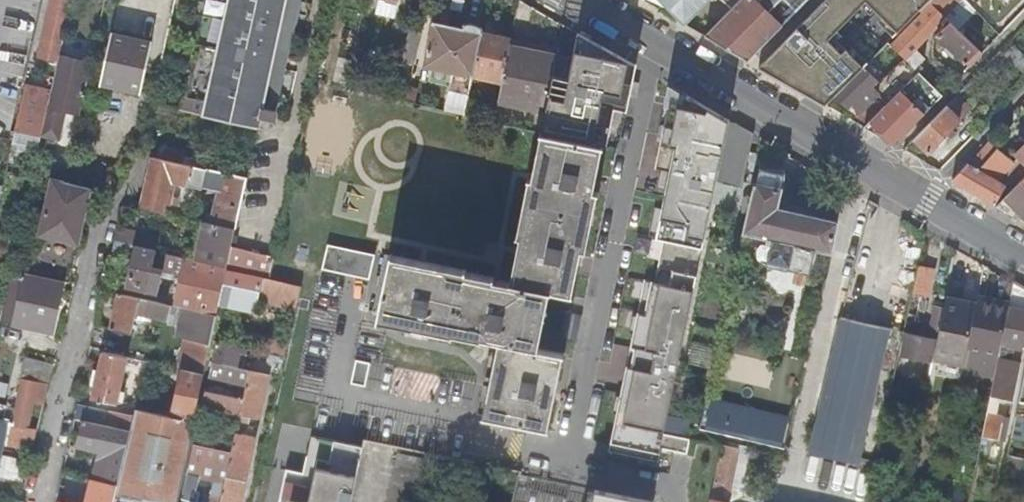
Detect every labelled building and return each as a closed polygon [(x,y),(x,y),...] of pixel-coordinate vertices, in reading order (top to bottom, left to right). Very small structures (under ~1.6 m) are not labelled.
[(10,140),(43,0),(0,0),(0,138),(10,140)] [(72,0),(51,0),(39,57),(58,61),(59,54),(72,0)] [(175,109),(259,128),(261,118),(274,121),(302,0),(199,0),(175,109)] [(399,5),(395,22),(401,23),(403,10),(422,14),(425,0),(400,0),(399,5)] [(686,25),(711,0),(660,0),(686,25)] [(807,0),(742,0),(732,10),(706,37),(748,61),(807,0)] [(732,10),(742,0),(721,0),(732,10)] [(827,106),(836,96),(863,69),(931,0),(823,0),(757,67),(827,106)] [(931,3),(943,15),(956,28),(975,8),(967,0),(934,0),(931,3)] [(917,51),(942,24),(939,20),(943,15),(931,3),(922,12),(924,14),(892,47),(916,70),(926,60),(917,51)] [(969,67),(982,54),(956,28),(943,15),(939,20),(942,24),(944,25),(947,28),(938,37),(952,50),(956,55),(969,67)] [(474,76),(483,32),(435,21),(425,66),(458,73),(457,75),(471,78),(471,76),(474,76)] [(415,65),(423,28),(412,26),(404,62),(415,65)] [(154,38),(112,28),(101,79),(142,88),(154,38)] [(510,45),(511,38),(483,32),(474,76),(502,82),(510,45)] [(634,65),(580,32),(575,58),(570,78),(554,75),(546,111),(541,133),(606,148),(613,110),(623,112),(634,65)] [(558,55),(559,48),(511,38),(510,45),(558,55)] [(554,75),(558,55),(510,45),(502,82),(498,101),(546,111),(554,75)] [(1014,47),(1006,56),(1023,74),(1023,56),(1014,47)] [(952,59),(956,55),(952,50),(948,54),(952,59)] [(81,115),(93,61),(59,54),(58,61),(51,93),(42,135),(60,138),(65,119),(59,118),(61,110),(66,111),(81,115)] [(575,58),(558,55),(554,75),(570,78),(575,58)] [(878,96),(887,104),(916,74),(903,61),(874,91),(870,87),(876,81),(863,69),(836,96),(849,108),(853,104),(861,112),(878,96)] [(894,145),(942,95),(918,72),(916,74),(887,104),(864,128),(894,145)] [(445,110),(463,115),(472,82),(454,77),(445,110)] [(729,119),(713,111),(669,86),(653,168),(671,172),(656,237),(664,239),(655,285),(646,283),(612,450),(658,461),(660,448),(688,452),(690,438),(665,431),(703,247),(729,119)] [(51,93),(25,87),(15,130),(41,136),(42,135),(51,93)] [(929,152),(951,129),(960,120),(959,120),(971,108),(957,94),(914,139),(929,152)] [(606,148),(541,133),(533,177),(530,177),(518,236),(522,237),(513,282),(496,278),(496,276),(392,256),(379,321),(483,342),(484,339),(499,342),(484,416),(548,430),(564,354),(539,349),(552,292),(574,297),(584,251),(589,252),(602,195),(596,194),(606,148)] [(977,169),(996,147),(989,141),(969,165),(977,169)] [(1015,155),(1017,158),(1014,162),(996,147),(977,169),(969,165),(967,164),(951,181),(996,207),(1014,187),(1023,177),(1023,145),(1015,155)] [(236,229),(248,177),(154,156),(142,206),(142,207),(163,212),(170,182),(176,183),(177,179),(205,186),(205,184),(223,188),(215,224),(236,229)] [(759,168),(701,429),(784,448),(787,449),(838,222),(776,207),(783,172),(759,168)] [(1014,187),(996,207),(1011,215),(1017,209),(1023,216),(1023,177),(1014,187)] [(44,276),(66,180),(53,178),(31,273),(42,276),(44,276)] [(71,282),(92,187),(66,180),(44,276),(65,281),(71,282)] [(228,266),(230,257),(232,247),(236,229),(215,224),(206,222),(197,259),(228,266)] [(136,245),(157,250),(160,236),(119,226),(115,240),(136,245)] [(227,271),(228,266),(197,259),(157,250),(136,245),(127,286),(149,291),(150,286),(163,289),(167,270),(182,274),(175,305),(176,305),(183,307),(217,315),(220,303),(227,271)] [(373,278),(376,252),(327,246),(324,272),(373,278)] [(230,257),(273,268),(276,256),(232,247),(230,257)] [(31,273),(11,269),(0,320),(0,322),(30,328),(42,276),(31,273)] [(263,280),(227,271),(220,303),(257,310),(263,280)] [(53,333),(65,281),(44,276),(42,276),(30,328),(53,333)] [(1023,351),(1023,310),(1022,310),(1023,300),(1023,288),(1014,282),(1010,302),(994,376),(991,392),(1000,395),(1014,398),(1023,351)] [(291,337),(301,288),(283,284),(272,332),(291,337)] [(133,333),(137,313),(141,298),(119,293),(112,328),(133,333)] [(925,296),(913,294),(906,327),(916,330),(919,316),(921,316),(925,296)] [(977,303),(947,296),(944,309),(933,360),(963,366),(977,303)] [(168,320),(170,312),(172,304),(141,298),(137,313),(168,320)] [(994,376),(1010,302),(990,298),(989,303),(977,301),(977,303),(963,366),(962,369),(994,376)] [(183,370),(205,374),(212,341),(217,315),(183,307),(177,336),(185,337),(179,368),(183,370)] [(933,360),(944,309),(935,307),(928,338),(907,333),(902,355),(932,362),(933,360)] [(811,455),(860,466),(890,329),(841,318),(811,455)] [(226,359),(229,344),(217,342),(210,377),(246,385),(244,397),(239,418),(239,419),(250,421),(251,417),(261,418),(270,373),(224,363),(225,359),(226,359)] [(92,398),(119,403),(128,356),(101,351),(92,398)] [(42,403),(51,363),(25,357),(10,432),(13,433),(11,442),(22,444),(26,427),(31,401),(42,403)] [(357,360),(353,382),(366,385),(370,363),(357,360)] [(173,416),(195,420),(205,374),(183,370),(173,416)] [(202,410),(239,418),(244,397),(207,389),(202,410)] [(995,419),(1000,395),(991,392),(986,416),(995,419)] [(1019,401),(1008,455),(1011,456),(1023,459),(1023,402),(1019,401)] [(115,501),(177,501),(195,420),(173,416),(137,408),(133,418),(118,490),(115,501)] [(96,455),(89,484),(118,490),(133,418),(113,413),(109,429),(77,422),(71,450),(96,455)] [(1005,442),(1009,422),(995,419),(986,416),(982,436),(1005,442)] [(26,427),(22,444),(21,449),(28,451),(29,440),(35,441),(37,429),(26,427)] [(221,501),(242,501),(256,437),(248,434),(248,430),(237,427),(236,434),(232,451),(229,467),(228,471),(221,501)] [(232,451),(236,434),(211,429),(211,430),(198,428),(195,443),(232,451)] [(363,444),(312,433),(302,475),(292,473),(285,501),(351,501),(363,444)] [(195,443),(183,498),(194,500),(194,498),(196,498),(197,494),(201,478),(204,465),(205,462),(229,467),(232,451),(195,443)] [(722,446),(712,497),(729,500),(740,450),(722,446)] [(20,481),(23,467),(14,465),(16,457),(3,454),(0,466),(0,476),(20,481)] [(425,460),(397,454),(388,501),(416,501),(425,460)] [(1023,469),(1023,459),(1011,456),(1009,471),(1023,474),(1023,469)] [(228,471),(204,465),(201,478),(218,482),(213,501),(221,501),(228,471)] [(17,496),(20,481),(0,476),(0,492),(17,496)] [(118,490),(89,484),(85,501),(115,501),(118,490)] [(601,490),(598,501),(653,501),(601,490)]
